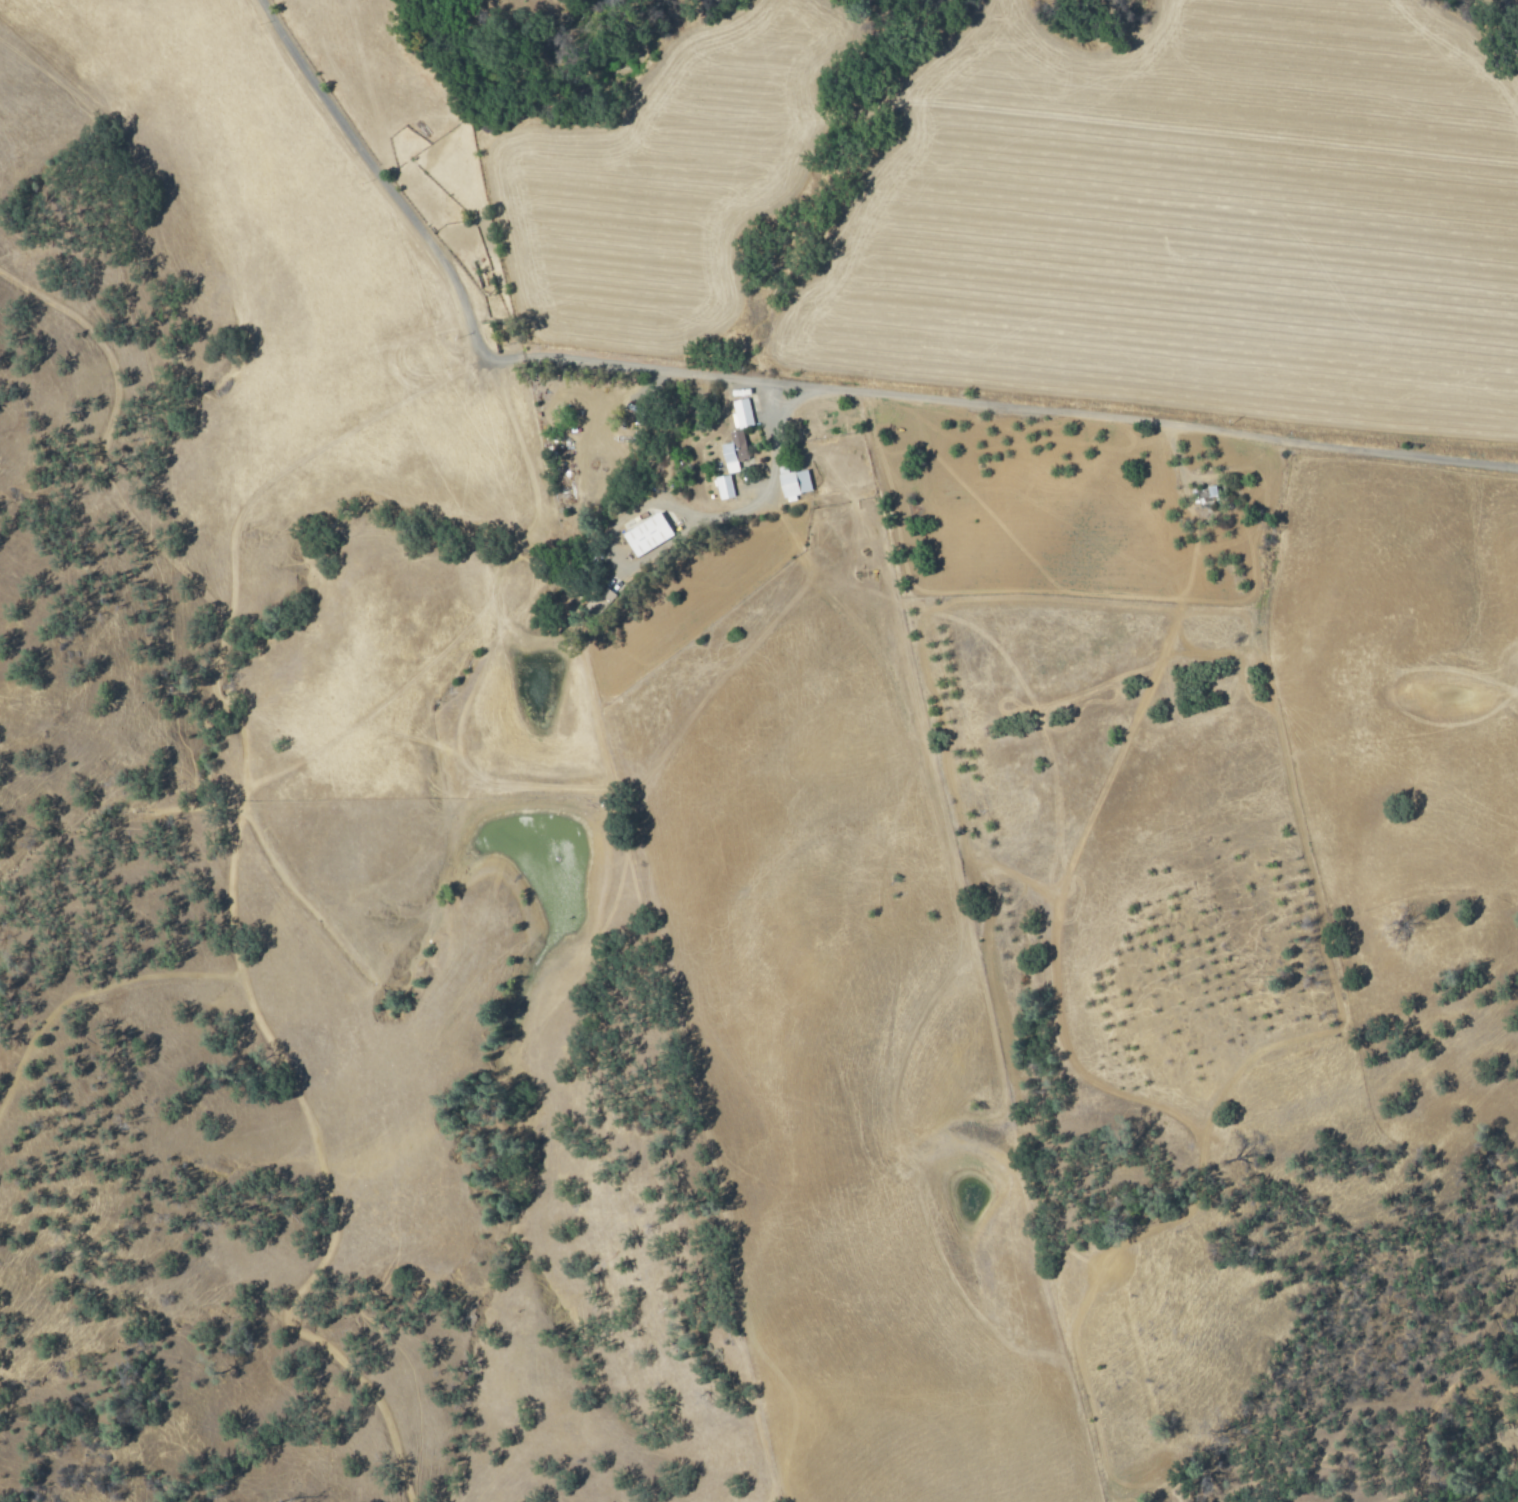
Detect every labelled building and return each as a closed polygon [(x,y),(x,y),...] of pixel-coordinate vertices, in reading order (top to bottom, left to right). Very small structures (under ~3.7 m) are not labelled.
[(731,400),(737,427),(755,423),(749,396),(731,400)] [(727,471),(739,469),(735,441),(723,442),(727,471)] [(813,489),(808,467),(780,474),(786,501),(797,498),(796,493),(813,489)] [(716,476),(720,499),(735,496),(730,473),(716,476)] [(1209,485),(1210,496),(1219,495),(1217,483),(1209,485)] [(623,533),(637,556),(674,534),(660,510),(623,533)]
